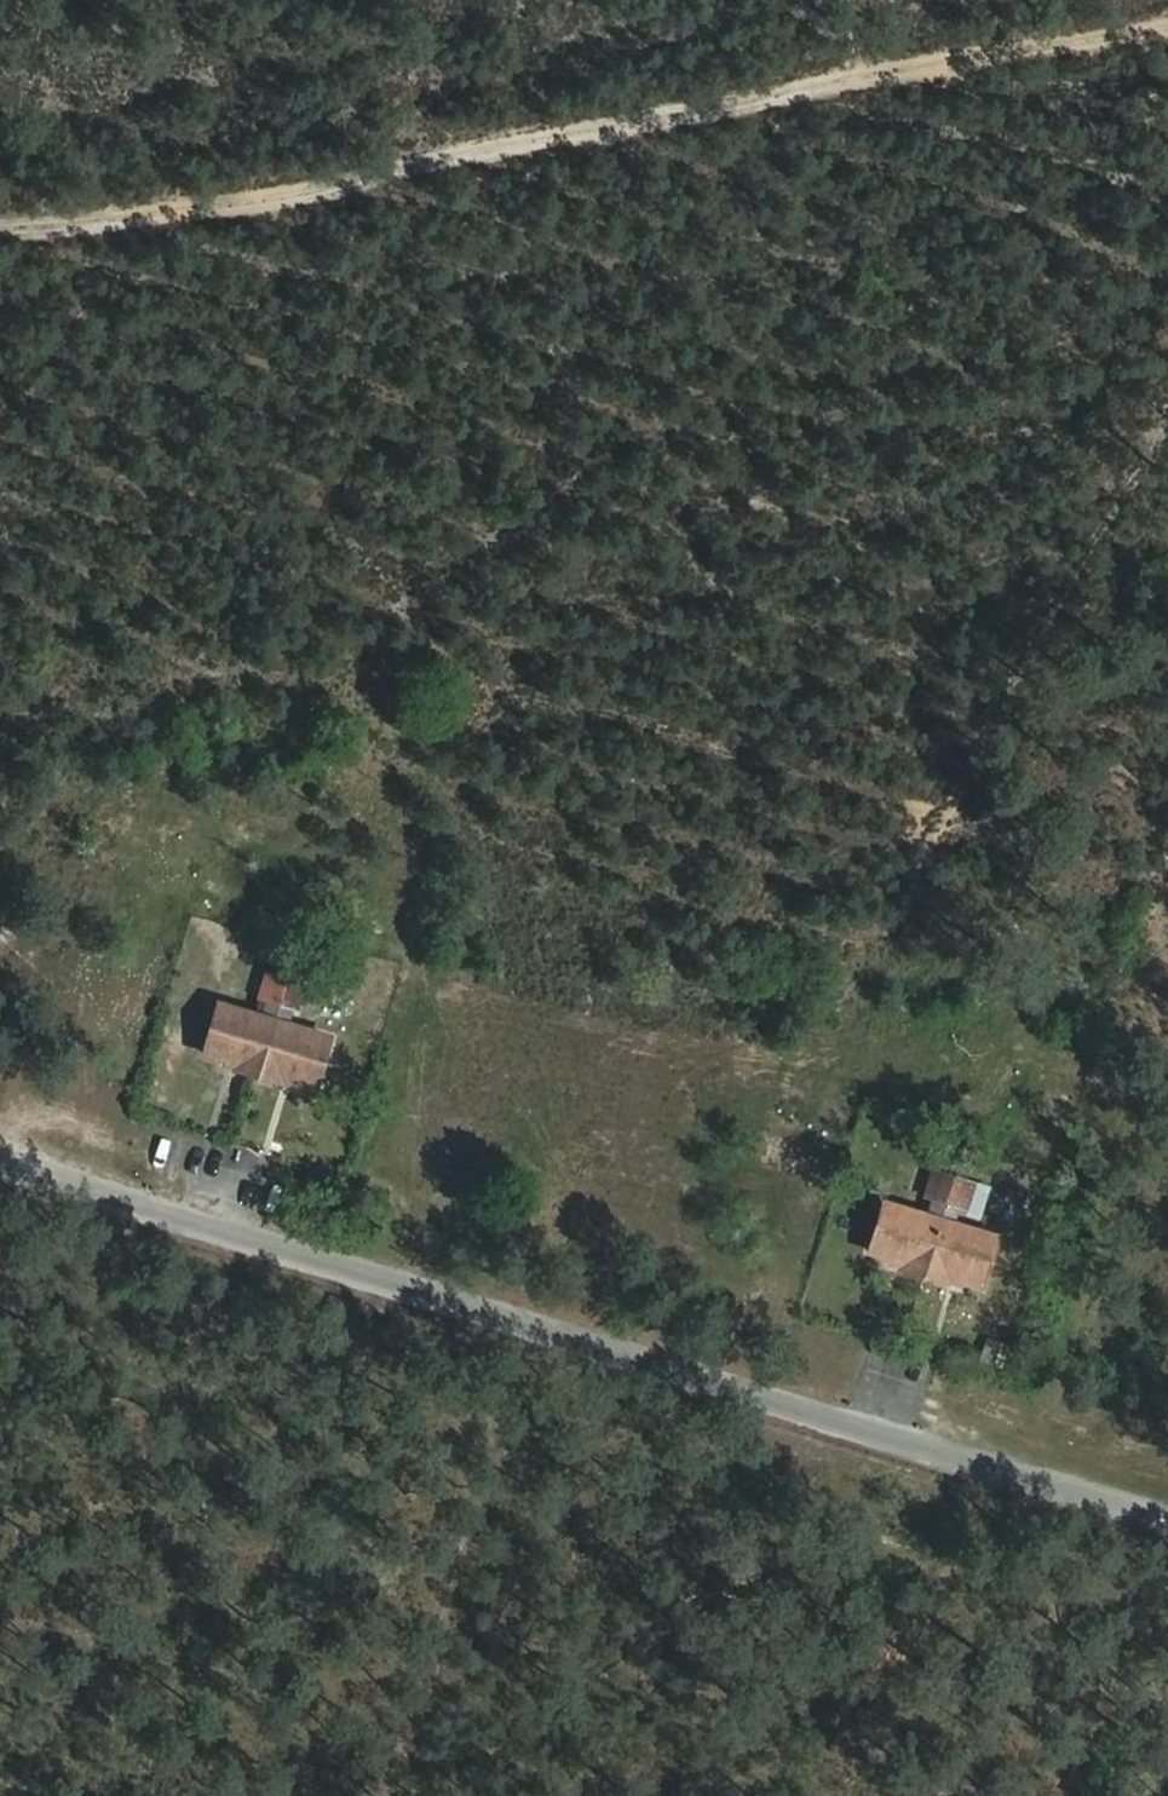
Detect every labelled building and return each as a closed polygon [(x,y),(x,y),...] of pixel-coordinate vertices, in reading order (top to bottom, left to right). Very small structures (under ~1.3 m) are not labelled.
[(261,994),(287,1001),(293,978),(267,971),(261,994)] [(327,1096),(343,1035),(223,1003),(206,1065),(327,1096)] [(950,1207),(961,1178),(946,1172),(935,1201),(950,1207)] [(994,1191),(957,1179),(948,1209),(985,1220),(994,1191)] [(990,1300),(1011,1239),(889,1197),(868,1257),(990,1300)]
